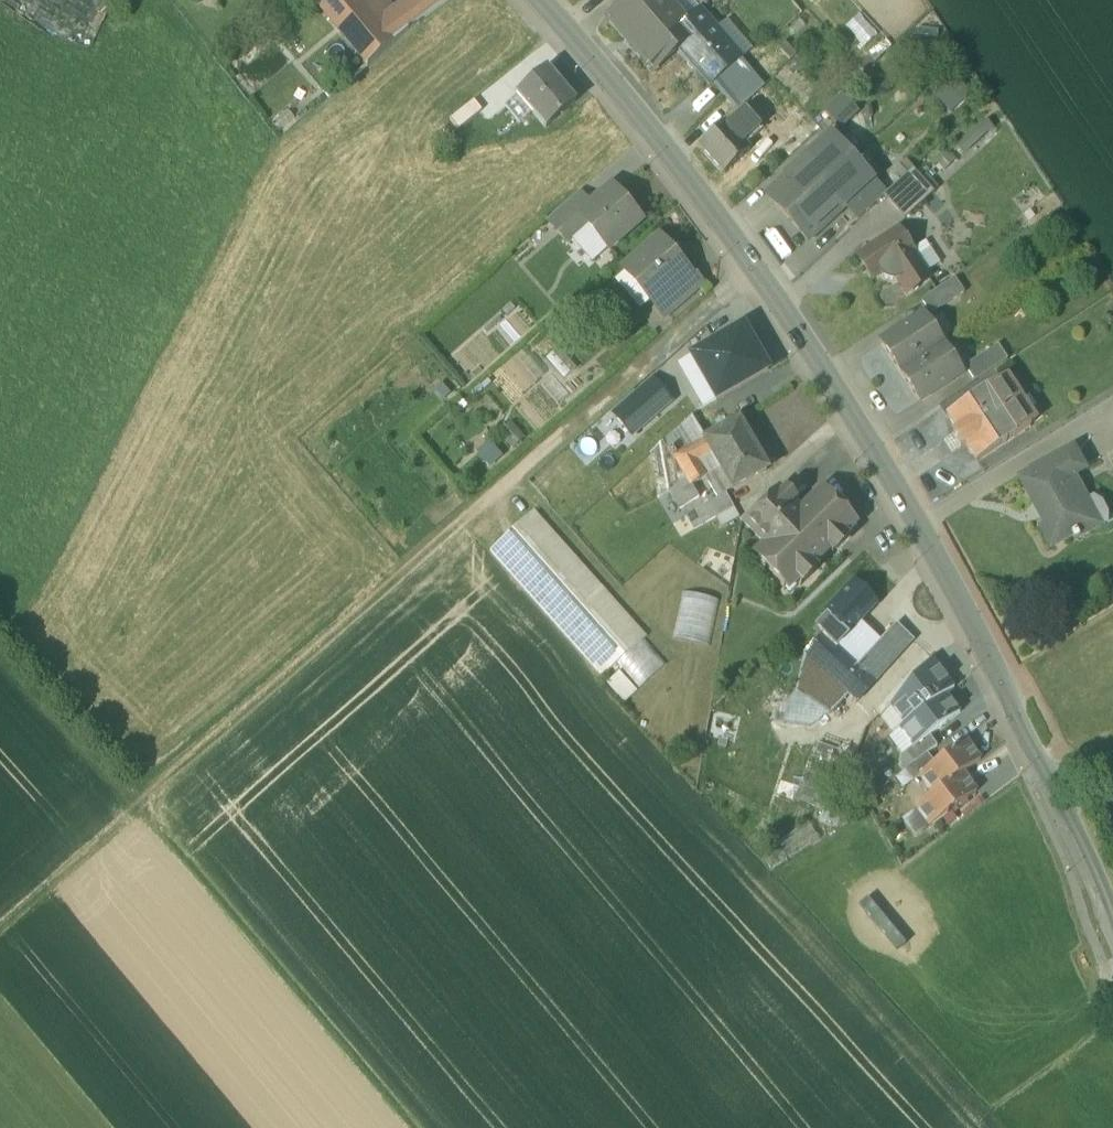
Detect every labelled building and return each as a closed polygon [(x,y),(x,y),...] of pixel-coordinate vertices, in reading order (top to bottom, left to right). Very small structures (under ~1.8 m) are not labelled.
[(367,66),(379,56),(392,46),(409,31),(394,13),(383,0),(312,0),(367,66)] [(394,13),(409,31),(417,24),(417,23),(418,22),(419,22),(441,5),(448,0),(411,0),(394,13)] [(609,16),(654,70),(681,47),(695,35),(685,23),(666,1),(665,0),(628,0),(609,16)] [(715,29),(699,11),(685,23),(695,35),(681,47),(711,84),(738,61),(712,32),(715,29)] [(738,61),(711,84),(722,98),(737,81),(746,70),(738,61)] [(575,103),(546,69),(516,96),(545,129),(575,103)] [(954,112),(969,96),(952,80),(937,97),(954,112)] [(722,98),(721,99),(735,115),(740,111),(754,100),(737,81),(722,98)] [(859,112),(843,94),(824,111),(839,129),(859,112)] [(753,126),(740,111),(735,115),(731,118),(738,127),(733,131),(739,138),(753,126)] [(738,127),(731,118),(725,123),(733,131),(738,127)] [(725,123),(725,122),(699,145),(723,174),(750,151),(739,138),(733,131),(725,123)] [(832,136),(806,160),(822,176),(814,183),(815,184),(821,178),(825,183),(853,158),(832,136)] [(853,158),(825,183),(821,178),(815,184),(839,211),(844,206),(843,205),(872,179),(853,158)] [(806,160),(783,181),(797,196),(813,182),(814,183),(822,176),(806,160)] [(886,194),(883,197),(904,220),(932,194),(911,171),(886,194)] [(872,179),(843,205),(844,206),(857,220),(883,197),(886,194),(872,179)] [(783,181),(767,195),(781,211),(797,196),(783,181)] [(797,196),(781,211),(807,240),(839,211),(815,184),(814,183),(813,182),(797,196)] [(640,221),(611,188),(588,208),(579,216),(588,225),(608,249),(640,221)] [(577,194),(547,220),(567,243),(588,225),(579,216),(588,208),(577,194)] [(929,280),(897,231),(857,258),(870,278),(878,273),(883,278),(887,280),(893,281),(897,281),(906,294),(929,280)] [(685,271),(659,241),(625,270),(653,301),(689,269),(688,268),(685,271)] [(689,269),(653,301),(666,317),(703,285),(689,269)] [(954,279),(920,301),(930,316),(964,294),(954,279)] [(923,315),(882,342),(901,371),(942,345),(923,315)] [(716,400),(769,372),(743,323),(690,351),(716,400)] [(942,345),(901,371),(921,401),(962,374),(942,345)] [(997,345),(965,367),(974,382),(1007,360),(997,345)] [(975,397),(946,415),(957,432),(952,436),(960,448),(965,444),(976,461),(1031,425),(1001,380),(975,397)] [(633,434),(671,400),(653,381),(615,415),(633,434)] [(691,416),(650,453),(657,498),(669,491),(668,490),(687,479),(674,457),(690,448),(704,441),(705,440),(691,416)] [(705,440),(704,441),(711,453),(732,489),(767,470),(739,421),(705,440)] [(704,441),(690,448),(697,461),(711,453),(704,441)] [(690,448),(674,457),(687,479),(691,486),(705,477),(706,477),(697,461),(690,448)] [(732,489),(711,453),(697,461),(706,477),(705,477),(716,498),(725,493),(732,489)] [(1072,454),(1020,482),(1030,500),(1035,498),(1049,523),(1040,528),(1051,549),(1072,538),(1074,542),(1090,533),(1067,493),(1064,495),(1058,485),(1082,472),(1072,454)] [(687,479),(668,490),(669,491),(680,509),(698,498),(691,486),(687,479)] [(795,503),(786,494),(783,497),(776,490),(742,523),(764,546),(754,556),(771,574),(770,574),(785,590),(794,581),(800,587),(816,572),(810,566),(825,551),(831,557),(848,541),(842,535),(853,525),(838,509),(836,510),(820,493),(799,513),(792,506),(795,503)] [(733,508),(725,493),(716,498),(687,515),(694,529),(716,517),(733,508)] [(733,508),(716,517),(721,527),(739,518),(733,508)] [(652,646),(534,511),(489,550),(606,685),(652,646)] [(877,604),(853,581),(823,612),(827,616),(847,635),(859,623),(877,604)] [(674,638),(711,643),(717,597),(680,593),(674,638)] [(847,635),(827,616),(813,631),(820,637),(823,634),(836,646),(847,635)] [(847,635),(836,646),(858,667),(881,643),(859,623),(847,635)] [(896,627),(881,643),(898,659),(913,644),(896,627)] [(836,646),(823,634),(820,637),(803,654),(804,655),(847,695),(856,702),(875,683),(858,667),(836,646)] [(881,643),(858,667),(875,683),(898,659),(881,643)] [(847,695),(804,655),(795,694),(827,716),(847,695)] [(926,656),(875,716),(896,730),(903,725),(889,706),(931,660),(926,656)] [(931,660),(889,706),(903,725),(945,694),(952,690),(931,659),(931,660)] [(827,716),(795,694),(769,722),(810,728),(827,716)] [(945,694),(903,725),(896,730),(909,747),(910,748),(925,737),(958,712),(945,694)] [(925,737),(910,748),(909,747),(905,750),(914,762),(914,763),(926,754),(927,754),(934,748),(925,737)] [(932,762),(916,774),(917,775),(932,795),(932,796),(962,774),(978,762),(961,740),(932,762)] [(843,754),(814,744),(798,746),(779,796),(821,812),(843,754)] [(926,754),(914,763),(914,762),(903,770),(910,780),(917,775),(916,774),(932,762),(927,754),(926,754)] [(962,774),(932,796),(932,795),(912,810),(926,828),(975,791),(962,774)] [(791,858),(820,840),(809,822),(780,841),(791,858)]
